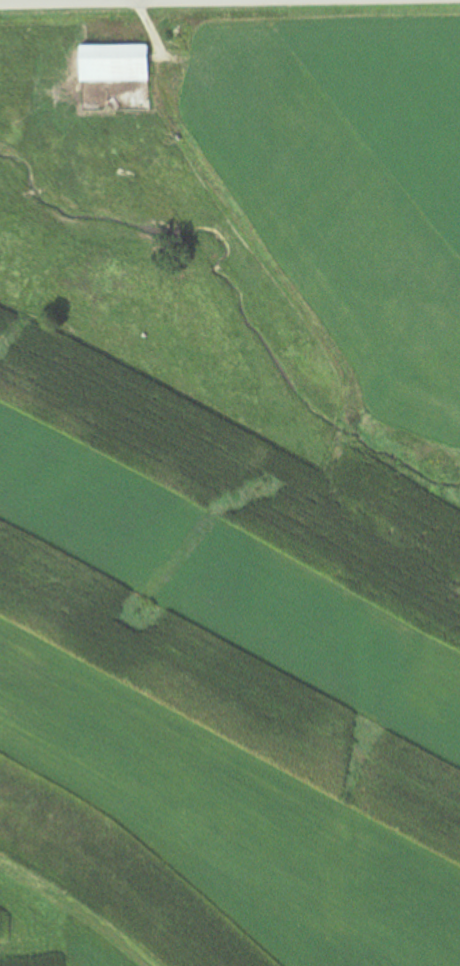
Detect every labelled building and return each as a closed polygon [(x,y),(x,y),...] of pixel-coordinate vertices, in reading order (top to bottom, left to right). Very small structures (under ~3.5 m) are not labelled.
[(170,44),(180,43),(179,33),(170,34),(170,44)] [(148,46),(78,46),(78,80),(148,80),(148,46)]
